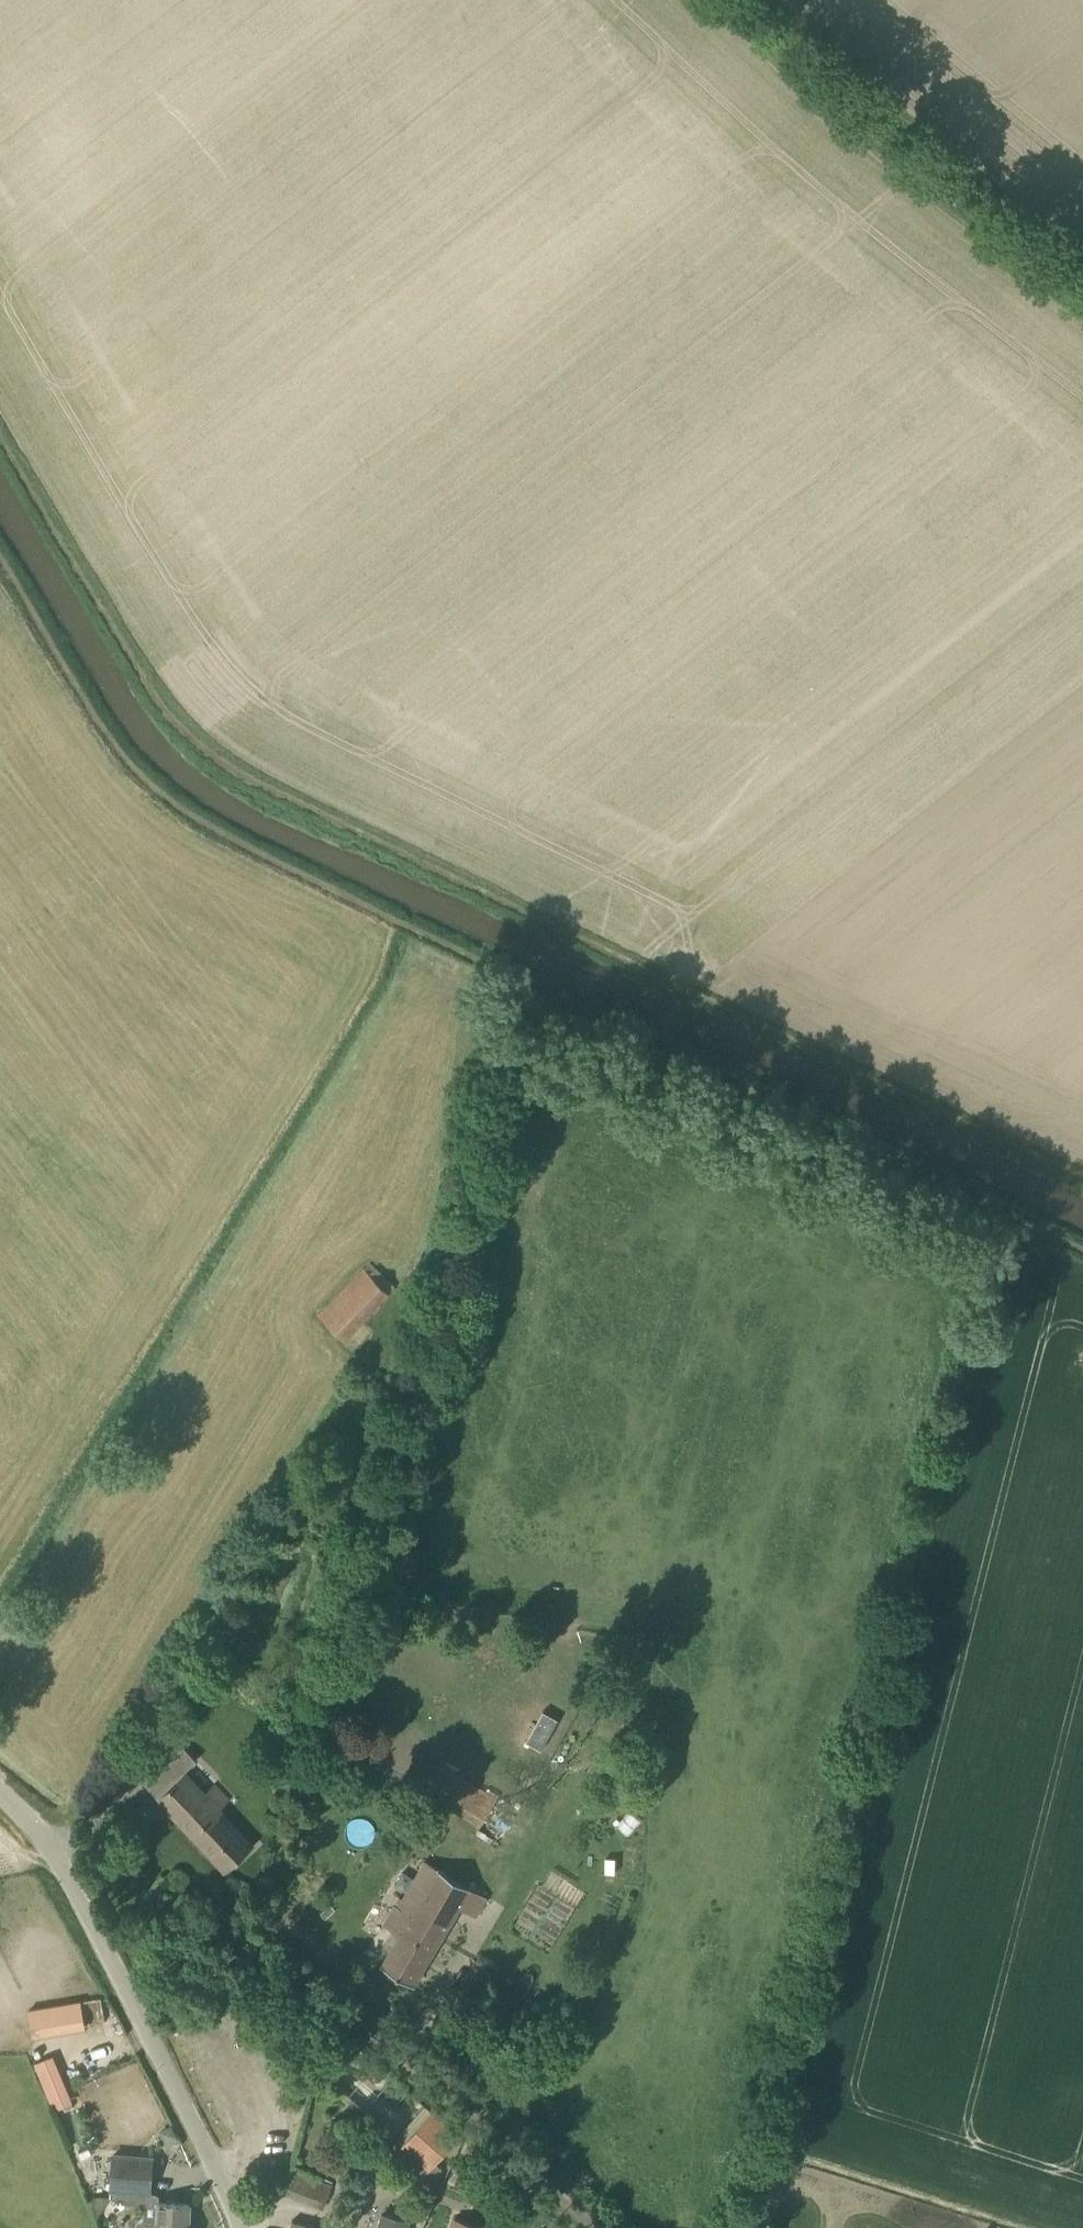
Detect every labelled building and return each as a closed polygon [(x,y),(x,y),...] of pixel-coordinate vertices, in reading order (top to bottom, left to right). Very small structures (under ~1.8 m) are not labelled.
[(345,1341),(391,1293),(364,1268),(319,1315),(345,1341)] [(205,1793),(186,1772),(184,1770),(197,1759),(179,1740),(140,1777),(227,1870),(253,1845),(219,1807),(229,1797),(216,1782),(205,1793)] [(482,1827),(499,1798),(442,1764),(425,1793),(482,1827)] [(477,1915),(488,1897),(425,1859),(402,1897),(400,1896),(382,1925),(400,1936),(382,1964),(414,1984),(461,1906),(477,1915)] [(81,2000),(40,2007),(30,2009),(34,2032),(85,2023),(81,2000)] [(54,2110),(73,2102),(53,2055),(34,2063),(54,2110)] [(436,2161),(460,2134),(426,2105),(397,2138),(423,2162),(416,2170),(430,2182),(443,2167),(436,2161)] [(151,2191),(153,2157),(113,2154),(110,2188),(151,2191)] [(452,2179),(484,2193),(493,2173),(461,2159),(452,2179)] [(325,2207),(334,2184),(292,2168),(283,2191),(325,2207)] [(190,2203),(159,2202),(158,2220),(144,2219),(140,2223),(139,2227),(189,2227),(190,2203)] [(411,2219),(382,2212),(378,2227),(409,2227),(411,2219)] [(455,2217),(452,2227),(491,2227),(455,2217)] [(316,2226),(293,2220),(290,2227),(316,2227),(316,2226)]
